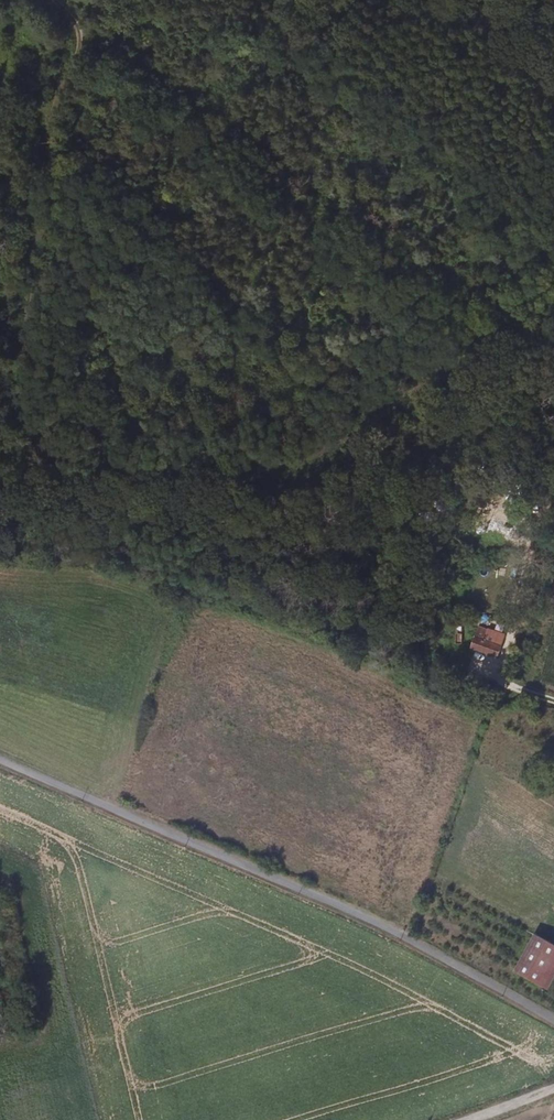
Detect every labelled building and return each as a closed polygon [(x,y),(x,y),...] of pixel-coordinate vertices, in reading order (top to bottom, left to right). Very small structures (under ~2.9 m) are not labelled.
[(504,632),(487,625),(489,616),(478,612),(471,633),(500,643),(504,632)] [(538,934),(516,972),(548,990),(553,980),(553,943),(538,934)]
